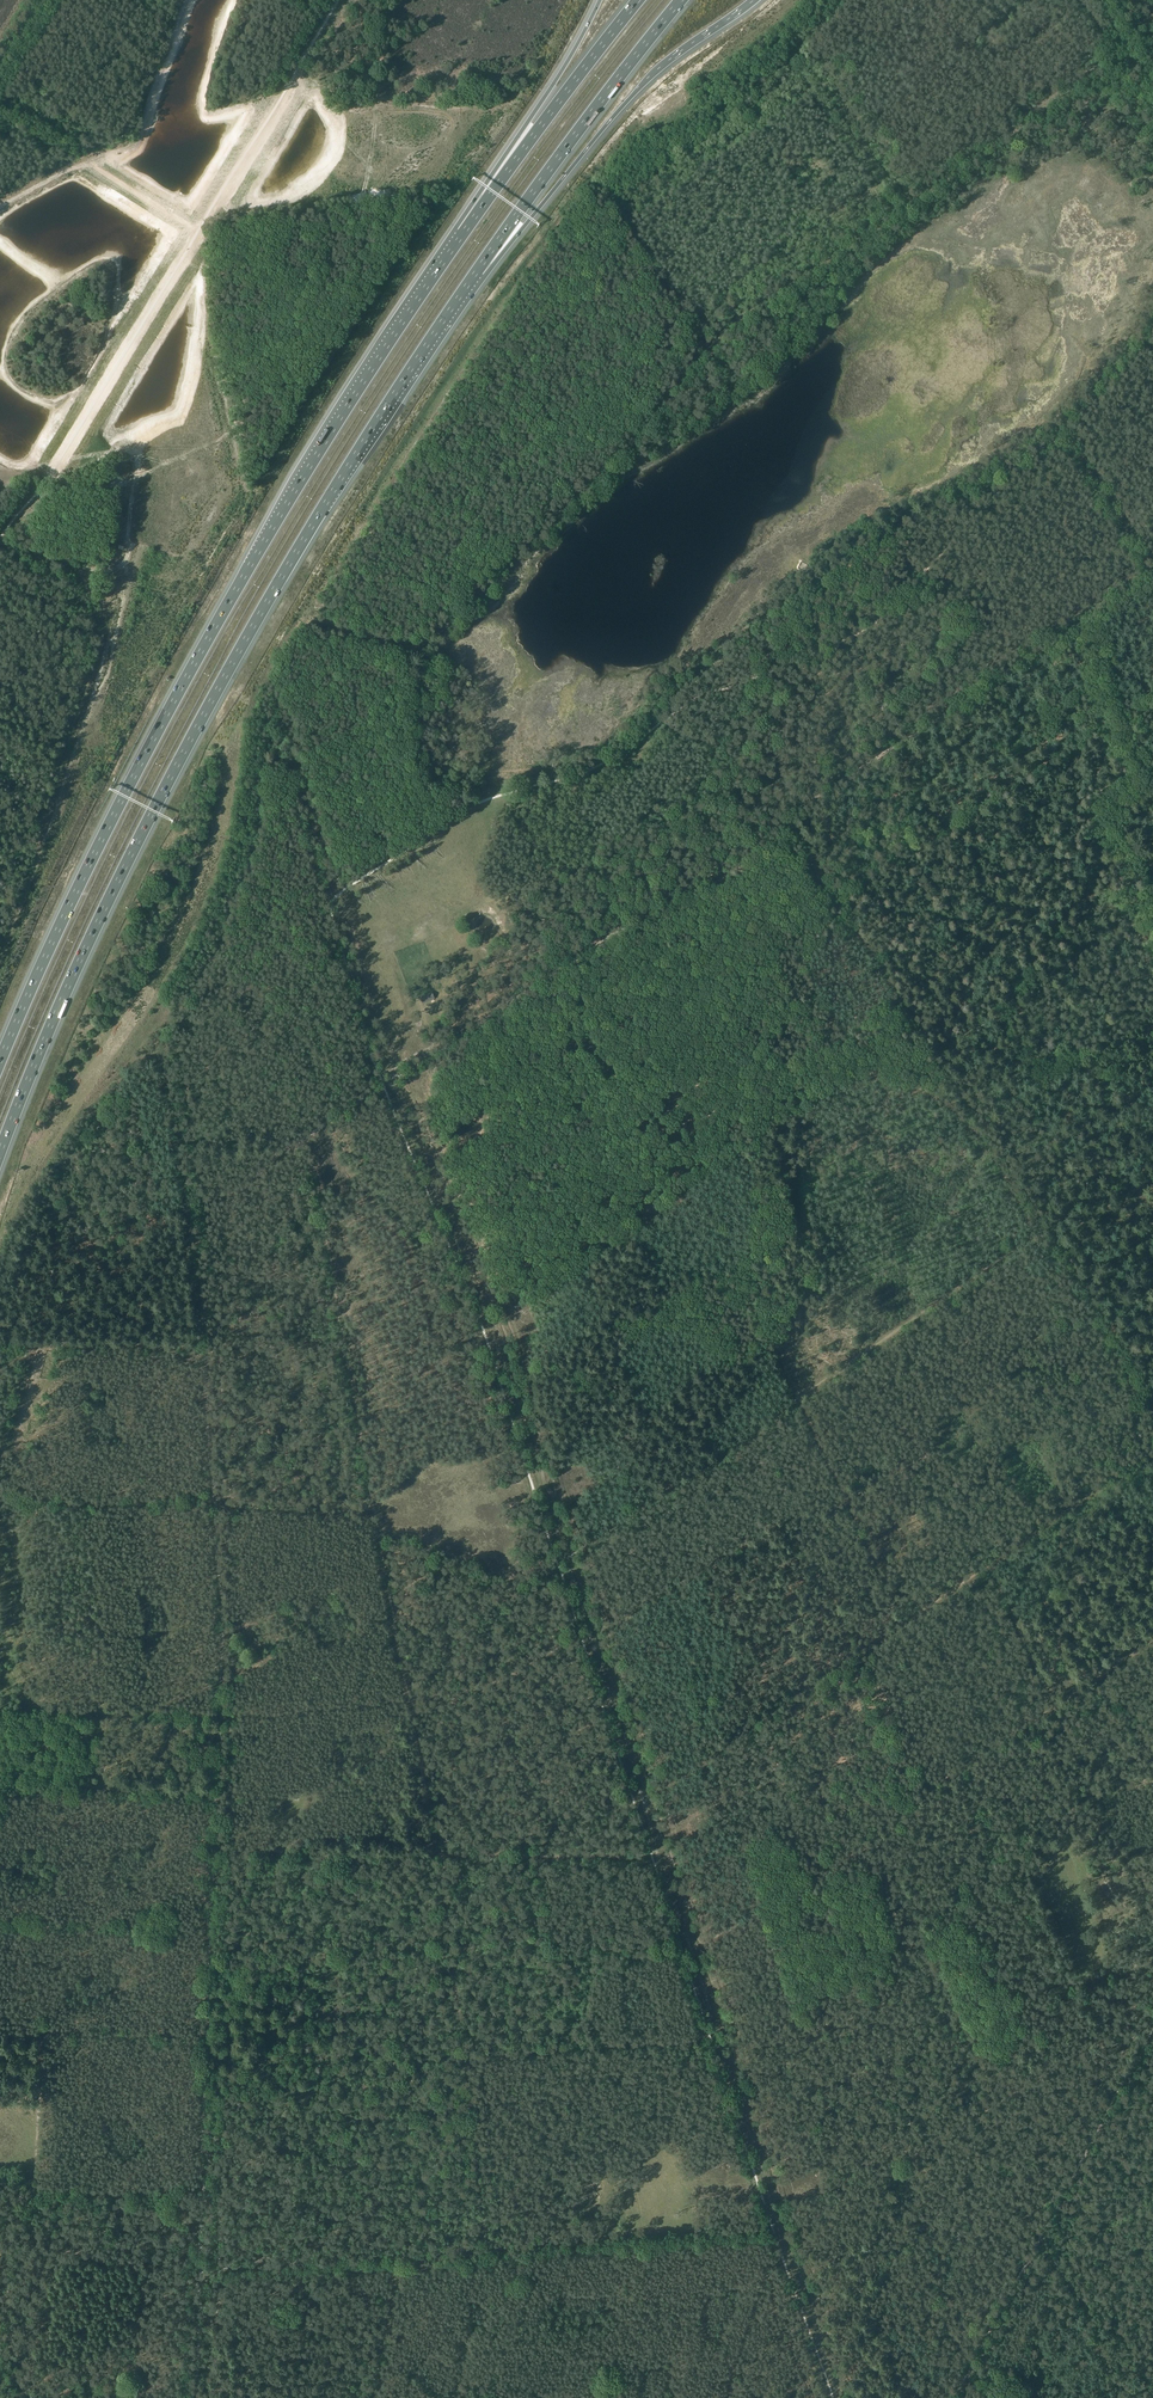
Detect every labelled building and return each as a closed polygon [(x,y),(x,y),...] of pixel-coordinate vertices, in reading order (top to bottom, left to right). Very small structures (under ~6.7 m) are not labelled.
[(431,992),(420,997),(422,1002),(434,997),(431,992)]
